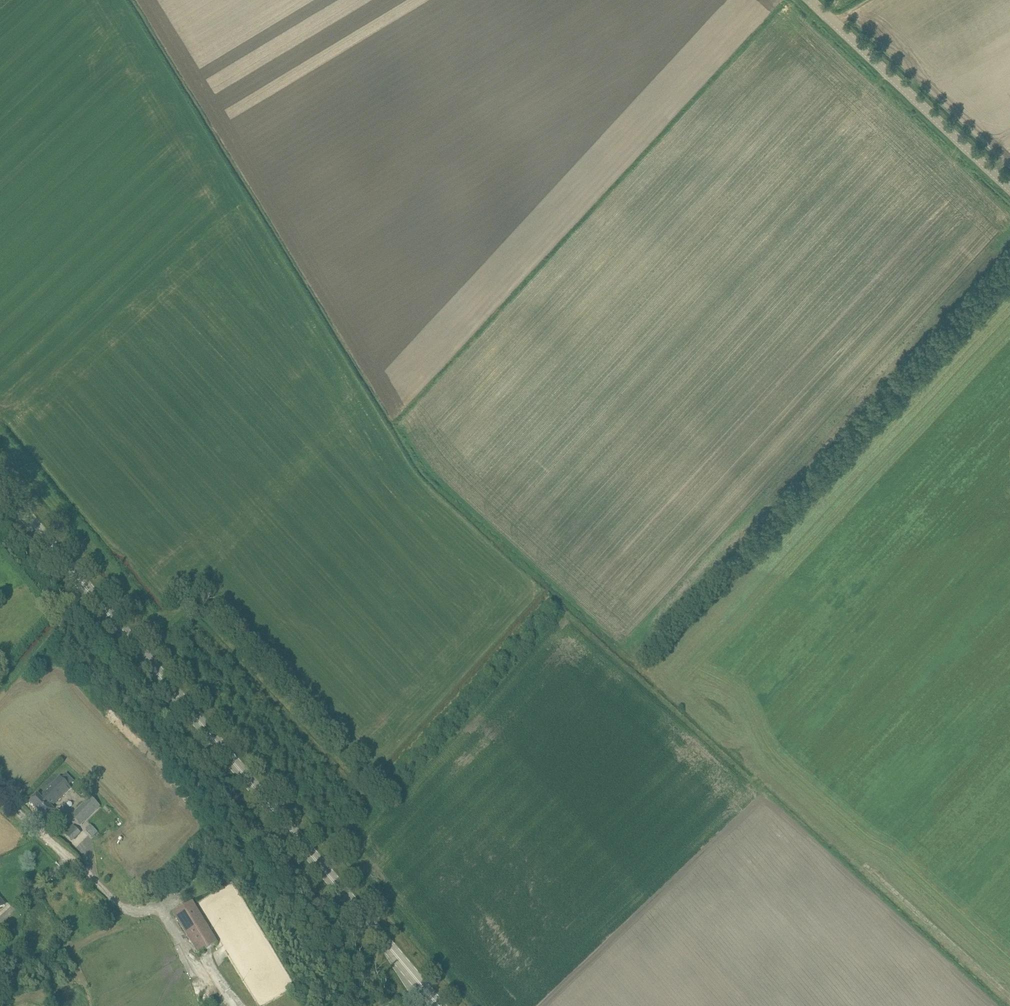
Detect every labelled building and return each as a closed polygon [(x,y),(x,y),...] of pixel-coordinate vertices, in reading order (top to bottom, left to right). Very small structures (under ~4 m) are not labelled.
[(30,802),(46,818),(55,809),(52,806),(71,788),(69,786),(74,781),(67,774),(62,779),(60,776),(40,797),(38,794),(30,802)] [(87,818),(99,805),(90,797),(78,810),(87,818)] [(90,825),(86,829),(92,835),(96,831),(90,825)] [(109,830),(104,835),(107,838),(112,833),(109,830)] [(91,843),(89,842),(80,852),(100,870),(113,856),(94,839),(91,843)] [(218,943),(214,936),(191,902),(173,913),(199,954),(218,943)] [(51,949),(43,939),(33,945),(40,955),(51,949)]
